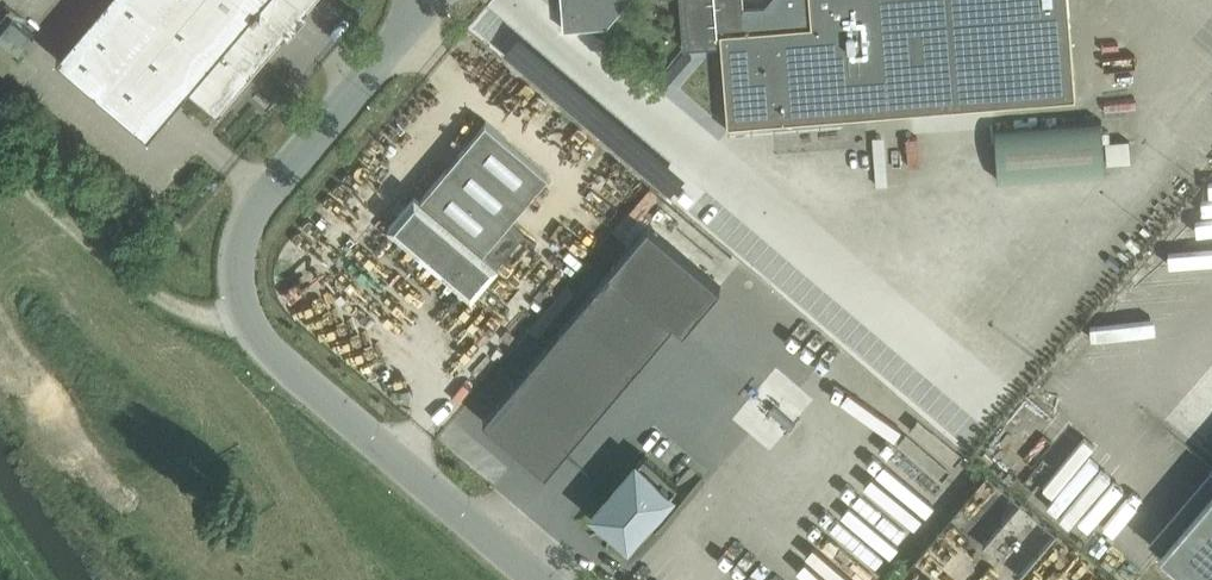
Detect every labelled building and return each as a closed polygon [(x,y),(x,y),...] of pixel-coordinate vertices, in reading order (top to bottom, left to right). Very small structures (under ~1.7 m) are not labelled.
[(218,114),(286,34),(281,30),(300,9),(304,13),(315,0),(105,0),(57,56),(149,134),(187,89),(218,114)] [(564,28),(588,26),(608,25),(629,0),(562,0),(564,28)] [(684,48),(719,45),(726,125),(770,121),(1076,97),(1068,0),(680,0),(684,48)] [(32,36),(6,13),(0,19),(0,71),(32,36)] [(1101,119),(995,127),(999,179),(1105,171),(1101,119)] [(416,192),(390,222),(473,292),(498,262),(496,260),(523,230),(510,218),(548,173),(504,136),(486,120),(421,197),(416,192)] [(610,267),(484,417),(546,469),(672,320),(683,329),(720,285),(648,224),(610,267)] [(148,254),(156,244),(146,236),(138,245),(148,254)] [(1057,429),(1015,490),(1033,503),(1043,489),(1060,501),(1076,479),(1081,482),(1098,458),(1057,429)] [(678,481),(645,453),(596,511),(605,519),(601,523),(616,536),(620,532),(629,540),(678,481)] [(1162,549),(1197,579),(1211,579),(1211,490),(1162,549)] [(988,498),(963,504),(968,523),(993,516),(988,498)]
